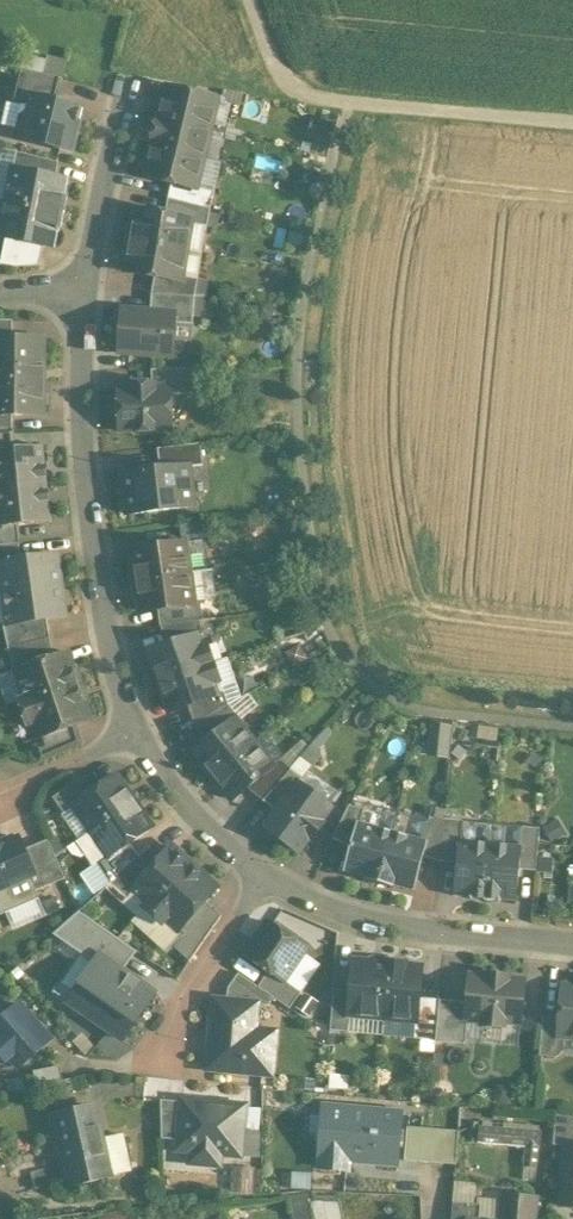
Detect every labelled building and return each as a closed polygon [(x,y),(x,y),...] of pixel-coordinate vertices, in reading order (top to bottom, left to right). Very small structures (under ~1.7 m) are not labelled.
[(62,80),(21,70),(13,102),(31,106),(33,97),(57,102),(62,80)] [(160,116),(211,129),(219,99),(169,87),(166,102),(164,101),(160,116)] [(57,102),(33,97),(31,106),(29,114),(23,118),(21,129),(24,135),(23,140),(74,152),(81,125),(75,124),(79,108),(57,102)] [(154,143),(205,156),(211,129),(160,116),(154,143)] [(205,156),(154,143),(149,163),(151,163),(148,178),(173,184),(197,190),(197,188),(205,156)] [(59,163),(18,153),(14,170),(57,179),(59,163)] [(57,179),(14,170),(8,203),(61,213),(64,198),(63,198),(66,180),(57,179)] [(197,190),(173,184),(169,199),(211,210),(215,193),(197,188),(197,190)] [(211,210),(169,199),(166,216),(192,220),(191,224),(208,227),(211,210)] [(61,213),(8,203),(2,238),(7,239),(44,246),(53,248),(57,230),(58,230),(61,213)] [(223,213),(211,210),(208,227),(221,229),(223,213)] [(166,216),(138,211),(133,242),(187,251),(191,224),(192,220),(166,216)] [(208,227),(191,224),(187,251),(203,254),(208,227)] [(44,246),(7,239),(1,266),(17,269),(40,267),(44,246)] [(187,251),(133,242),(128,273),(156,278),(182,282),(182,278),(187,251)] [(203,254),(187,251),(182,278),(199,280),(203,254)] [(182,282),(156,278),(153,294),(196,298),(197,289),(199,280),(182,278),(182,282)] [(212,283),(199,280),(197,289),(196,298),(209,298),(212,283)] [(196,298),(153,294),(151,314),(176,316),(175,324),(194,326),(196,298)] [(151,314),(123,312),(120,353),(173,357),(175,324),(176,316),(151,314)] [(0,322),(0,340),(13,340),(13,322),(0,322)] [(0,340),(0,383),(44,383),(44,340),(13,340),(0,340)] [(193,370),(153,371),(153,385),(154,385),(155,390),(171,390),(171,396),(194,396),(193,370)] [(0,383),(0,416),(13,416),(44,416),(44,383),(0,383)] [(171,390),(155,390),(154,385),(153,385),(133,386),(133,391),(120,391),(121,431),(138,431),(138,433),(154,433),(154,430),(172,430),(171,396),(171,390)] [(0,416),(0,433),(13,432),(13,416),(0,416)] [(0,433),(0,453),(17,450),(15,432),(13,432),(0,433)] [(201,445),(159,450),(161,470),(190,466),(190,468),(204,466),(201,445)] [(17,450),(0,453),(0,490),(48,486),(47,479),(48,479),(47,469),(46,469),(44,448),(17,450)] [(161,470),(124,474),(129,516),(194,508),(190,468),(190,466),(161,470)] [(0,490),(0,529),(18,527),(51,524),(49,503),(51,503),(50,493),(48,493),(48,486),(0,490)] [(196,523),(183,525),(183,528),(185,539),(198,538),(196,523)] [(0,529),(0,548),(20,545),(18,527),(0,529)] [(186,544),(134,551),(138,582),(190,575),(186,544)] [(0,548),(0,566),(1,566),(1,565),(22,562),(20,545),(0,548)] [(22,562),(1,565),(1,566),(6,595),(62,587),(58,556),(22,562)] [(190,575),(138,582),(143,613),(159,611),(194,605),(194,604),(190,575)] [(62,587),(6,595),(10,625),(10,626),(48,621),(67,618),(62,587)] [(287,589),(272,591),(274,604),(288,602),(287,589)] [(194,605),(159,611),(161,628),(200,622),(204,621),(203,616),(201,603),(194,604),(194,605)] [(48,621),(10,626),(10,625),(4,626),(9,649),(51,639),(48,621)] [(200,622),(161,628),(168,647),(197,636),(197,638),(205,635),(200,622)] [(168,647),(151,653),(161,683),(214,664),(208,647),(202,649),(197,638),(197,636),(168,647)] [(51,639),(9,649),(13,662),(12,662),(15,674),(18,673),(18,672),(55,659),(51,639)] [(55,659),(18,672),(18,673),(28,701),(80,684),(75,669),(73,670),(68,655),(55,659)] [(214,664),(161,683),(172,713),(189,707),(218,697),(218,695),(213,683),(220,681),(214,664)] [(28,701),(21,703),(28,725),(35,723),(40,739),(77,726),(91,722),(84,702),(86,702),(80,684),(28,701)] [(218,697),(189,707),(195,725),(229,706),(225,693),(218,695),(218,697)] [(229,706),(195,725),(206,744),(236,720),(236,721),(239,718),(229,706)] [(236,721),(236,720),(206,744),(195,753),(205,765),(203,766),(213,778),(255,744),(236,721)] [(77,726),(40,739),(43,746),(36,748),(41,763),(82,745),(77,726)] [(304,742),(281,761),(292,770),(306,753),(311,748),(304,742)] [(326,751),(315,743),(311,748),(306,753),(317,762),(326,751)] [(274,767),(255,744),(213,778),(222,789),(223,788),(234,801),(249,789),(275,768),(274,767)] [(459,750),(451,758),(460,766),(468,757),(459,750)] [(292,770),(304,778),(317,762),(306,753),(292,770)] [(292,770),(281,761),(274,767),(275,768),(249,789),(264,802),(292,770)] [(304,778),(292,770),(264,802),(278,812),(299,784),(300,785),(304,778)] [(53,795),(76,783),(71,774),(48,786),(53,795)] [(92,833),(136,801),(118,776),(91,795),(74,807),(75,808),(92,833)] [(81,780),(54,799),(65,815),(75,808),(74,807),(91,795),(81,780)] [(300,785),(299,784),(278,812),(266,828),(272,833),(272,832),(299,852),(310,838),(313,840),(325,825),(321,822),(331,808),(300,785)] [(136,801),(92,833),(109,857),(110,858),(130,844),(154,828),(136,801)] [(399,813),(366,804),(364,810),(360,824),(393,833),(399,813)] [(364,810),(350,806),(334,840),(351,848),(358,823),(360,824),(364,810)] [(430,821),(399,813),(393,833),(424,841),(430,821)] [(446,820),(431,816),(430,821),(424,841),(429,843),(424,858),(442,863),(446,820)] [(463,821),(446,820),(442,863),(458,864),(460,842),(461,842),(463,821)] [(493,825),(463,821),(461,842),(491,845),(493,825)] [(393,833),(360,824),(358,823),(351,848),(344,872),(365,878),(364,880),(379,884),(393,833)] [(523,828),(493,825),(491,845),(521,848),(523,828)] [(540,829),(523,828),(521,848),(522,848),(520,870),(537,872),(540,829)] [(424,841),(393,833),(379,884),(394,888),(395,886),(415,891),(424,858),(429,843),(424,841)] [(0,848),(0,892),(29,879),(36,876),(25,852),(20,839),(0,848)] [(66,880),(49,841),(25,852),(36,876),(29,879),(35,893),(37,893),(66,880)] [(461,842),(460,842),(458,864),(455,896),(471,898),(471,900),(473,900),(473,899),(485,901),(486,901),(491,845),(461,842)] [(130,844),(110,858),(109,857),(98,864),(112,885),(141,859),(130,844)] [(521,848),(491,845),(486,901),(487,901),(499,902),(501,902),(501,900),(517,902),(520,870),(522,848),(521,848)] [(153,916),(196,868),(173,848),(153,870),(151,872),(135,890),(136,891),(150,904),(146,909),(153,916)] [(141,859),(112,885),(128,900),(136,891),(135,890),(151,872),(153,870),(141,859)] [(196,868),(153,916),(155,918),(162,924),(167,919),(180,931),(206,903),(218,889),(196,868)] [(0,892),(0,912),(2,917),(7,915),(40,900),(37,893),(35,893),(29,879),(0,892)] [(140,916),(146,909),(150,904),(136,891),(128,900),(125,903),(140,916)] [(40,900),(7,915),(15,932),(48,918),(40,900)] [(222,917),(206,903),(180,931),(186,936),(175,949),(191,963),(222,917)] [(146,909),(140,916),(135,921),(145,929),(155,918),(153,916),(146,909)] [(125,972),(138,953),(80,913),(56,936),(95,964),(101,956),(125,972)] [(145,929),(170,952),(175,949),(186,936),(180,931),(167,919),(162,924),(155,918),(145,929)] [(307,949),(269,923),(246,956),(270,972),(284,982),(285,981),(307,949)] [(191,963),(175,949),(170,952),(170,953),(162,959),(156,965),(175,978),(178,981),(191,963)] [(125,972),(101,956),(95,964),(68,1003),(123,1041),(156,994),(125,972)] [(373,963),(354,962),(352,992),(350,1016),(351,1016),(385,1019),(390,962),(373,961),(373,963)] [(423,968),(406,966),(406,964),(390,962),(385,1019),(417,1022),(418,1022),(420,999),(423,968)] [(284,982),(270,972),(259,988),(275,999),(290,1010),(302,993),(285,981),(284,982)] [(259,988),(239,974),(229,990),(228,1002),(258,1005),(258,1006),(269,1007),(275,999),(259,988)] [(488,979),(471,977),(468,1003),(467,1019),(468,1019),(484,1020),(484,1026),(503,1028),(504,1022),(521,1023),(525,982),(508,981),(488,979)] [(564,987),(561,1019),(559,1037),(565,1038),(572,1039),(572,988),(564,987)] [(352,992),(335,991),(331,1031),(349,1033),(351,1016),(350,1016),(352,992)] [(440,1000),(420,999),(418,1022),(417,1022),(415,1040),(436,1041),(440,1000)] [(468,1003),(440,1000),(436,1041),(436,1043),(466,1046),(468,1019),(467,1019),(468,1003)] [(276,1030),(256,1028),(258,1006),(258,1005),(228,1002),(215,1001),(209,1070),(272,1076),(276,1030)] [(21,1006),(0,1024),(0,1054),(7,1062),(11,1058),(20,1069),(52,1040),(21,1006)] [(561,1019),(544,1018),(540,1057),(557,1059),(564,1053),(565,1038),(559,1037),(561,1019)] [(61,1067),(35,1072),(38,1086),(63,1081),(61,1067)] [(182,1103),(162,1101),(163,1140),(179,1141),(182,1103)] [(246,1107),(182,1101),(182,1103),(179,1141),(178,1152),(192,1153),(191,1164),(221,1167),(222,1155),(243,1157),(246,1125),(245,1125),(246,1107)] [(96,1108),(57,1117),(67,1160),(63,1161),(63,1164),(67,1180),(67,1183),(110,1173),(96,1108)] [(401,1115),(326,1109),(321,1168),(348,1170),(349,1159),(397,1163),(401,1115)] [(556,1116),(554,1146),(566,1147),(566,1145),(572,1146),(572,1117),(556,1116)] [(459,1132),(408,1128),(405,1161),(456,1166),(459,1132)] [(540,1133),(483,1129),(481,1143),(525,1147),(539,1148),(540,1133)] [(566,1145),(566,1147),(561,1207),(572,1208),(572,1146),(566,1145)] [(539,1148),(525,1147),(523,1172),(536,1173),(539,1148)] [(63,1164),(32,1174),(36,1189),(67,1180),(63,1164)] [(233,1192),(257,1194),(260,1167),(235,1165),(233,1192)] [(456,1179),(453,1203),(479,1205),(479,1199),(481,1181),(456,1179)] [(289,1197),(294,1218),(315,1218),(312,1206),(309,1194),(289,1197)] [(315,1218),(345,1218),(341,1200),(337,1199),(333,1199),(328,1199),(324,1199),(321,1201),(317,1203),(312,1206),(315,1218)] [(479,1199),(479,1205),(481,1205),(480,1218),(504,1218),(506,1201),(479,1199)] [(535,1201),(506,1199),(506,1201),(504,1218),(533,1218),(535,1201)] [(453,1203),(452,1218),(480,1218),(481,1205),(479,1205),(453,1203)] [(103,1214),(103,1218),(132,1218),(131,1210),(103,1214)]
